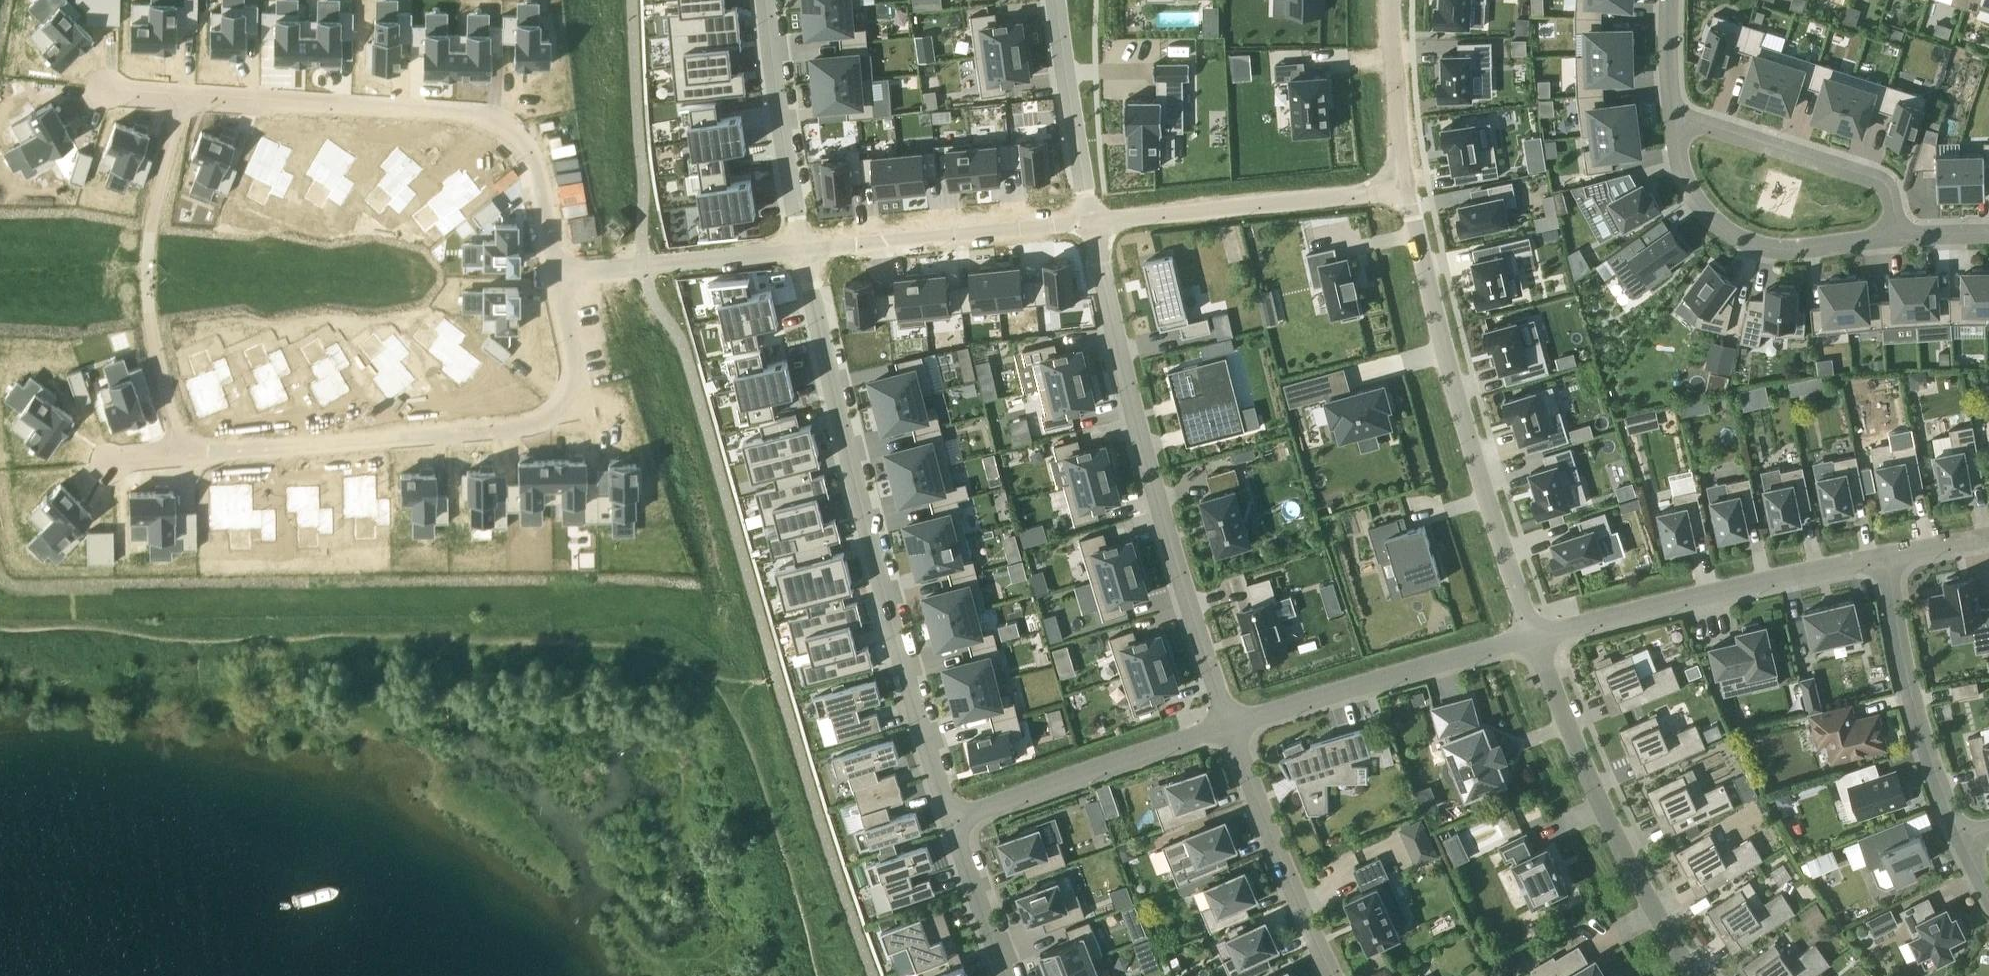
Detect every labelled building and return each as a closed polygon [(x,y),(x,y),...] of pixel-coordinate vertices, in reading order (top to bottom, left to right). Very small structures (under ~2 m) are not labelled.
[(40,47),(60,67),(78,50),(78,51),(80,50),(84,54),(93,45),(89,41),(91,39),(90,38),(93,36),(74,17),(80,12),(69,0),(63,0),(41,22),(28,34),(40,47)] [(87,24),(119,25),(119,19),(120,0),(77,0),(86,10),(87,24)] [(131,48),(154,49),(154,51),(171,50),(170,48),(176,51),(175,24),(197,25),(198,0),(183,0),(183,3),(132,2),(131,48)] [(669,13),(671,34),(680,33),(687,32),(740,27),(738,6),(727,7),(726,0),(681,0),(682,11),(679,12),(669,13)] [(805,9),(850,5),(850,6),(861,5),(861,0),(804,0),(805,9)] [(1436,24),(1470,26),(1471,1),(1486,1),(1487,2),(1487,0),(1441,0),(1441,6),(1438,5),(1437,5),(1436,24)] [(1575,17),(1602,17),(1603,4),(1631,6),(1631,4),(1633,4),(1634,0),(1577,0),(1575,17)] [(1965,8),(1979,12),(1982,0),(1988,3),(1988,0),(1968,0),(1965,8)] [(221,11),(210,11),(210,53),(227,53),(227,54),(244,54),(244,31),(257,31),(257,11),(257,4),(221,4),(221,11)] [(850,5),(805,9),(807,31),(809,31),(810,33),(840,30),(842,43),(868,41),(867,28),(852,29),(850,6),(850,5)] [(261,11),(261,37),(274,37),(273,61),(306,61),(307,19),(298,19),(298,11),(261,11)] [(307,19),(306,61),(340,61),(341,40),(353,40),(353,12),(339,12),(338,20),(307,19)] [(368,42),(367,58),(367,65),(372,65),(372,69),(399,69),(400,41),(411,41),(411,24),(411,13),(396,12),(396,19),(375,19),(374,39),(372,39),(372,42),(368,42)] [(996,12),(971,16),(977,55),(1029,48),(1026,28),(1023,28),(1022,21),(1008,23),(1008,22),(998,23),(996,12)] [(1706,40),(1698,66),(1701,67),(1700,69),(1719,75),(1720,73),(1723,73),(1731,47),(1742,50),(1750,25),(1715,14),(1711,25),(1707,23),(1702,39),(1706,40)] [(502,27),(502,42),(515,43),(514,67),(531,67),(531,66),(549,66),(549,39),(539,38),(539,23),(516,23),(516,15),(502,15),(502,27)] [(1602,17),(1575,17),(1576,32),(1587,31),(1588,54),(1633,53),(1633,32),(1630,32),(1630,30),(1602,31),(1602,17)] [(411,41),(410,52),(422,52),(421,76),(424,76),(424,82),(436,82),(437,77),(455,78),(457,33),(426,32),(426,25),(411,24),(411,41)] [(1750,25),(1742,50),(1756,55),(1761,44),(1765,30),(1750,25)] [(457,33),(455,78),(474,78),(474,84),(486,85),(487,79),(489,79),(490,53),(502,53),(502,42),(502,27),(488,26),(488,34),(457,33)] [(680,33),(671,34),(673,55),(680,54),(686,53),(687,65),(690,65),(732,61),(731,49),(742,48),(740,27),(687,32),(680,33)] [(1893,28),(1889,38),(1901,43),(1905,32),(1893,28)] [(815,60),(813,60),(815,83),(859,79),(859,78),(857,55),(869,54),(868,41),(842,43),(843,56),(815,58),(815,60)] [(1443,80),(1439,80),(1440,99),(1472,98),(1471,66),(1493,66),(1492,41),(1458,42),(1459,54),(1443,55),(1443,80)] [(1756,55),(1743,95),(1745,96),(1744,98),(1764,104),(1782,50),(1761,44),(1756,55)] [(1029,48),(977,55),(982,96),(1007,92),(1006,81),(1016,80),(1016,79),(1030,76),(1029,70),(1032,69),(1029,48)] [(1782,50),(1764,104),(1787,112),(1788,109),(1790,110),(1798,83),(1809,87),(1817,62),(1782,50)] [(1588,54),(1576,55),(1577,95),(1604,93),(1603,80),(1631,79),(1631,77),(1634,77),(1633,53),(1588,54)] [(1188,76),(1188,60),(1151,62),(1152,78),(1159,78),(1159,98),(1124,100),(1124,132),(1127,132),(1127,164),(1131,164),(1130,168),(1146,168),(1146,164),(1158,163),(1158,131),(1181,129),(1181,77),(1188,76)] [(681,77),(675,78),(677,100),(683,99),(693,98),(747,93),(744,71),(733,72),(732,61),(690,65),(687,65),(688,77),(681,77)] [(1304,62),(1276,65),(1278,81),(1292,79),(1297,133),(1332,130),(1330,113),(1331,113),(1329,92),(1328,92),(1327,75),(1306,77),(1304,62)] [(1817,62),(1809,87),(1823,91),(1814,118),(1816,118),(1816,121),(1837,128),(1854,74),(1817,62)] [(1854,74),(1837,128),(1858,135),(1859,132),(1861,133),(1870,106),(1880,109),(1888,84),(1854,74)] [(859,79),(815,83),(816,105),(819,105),(819,107),(848,104),(849,117),(875,115),(874,102),(873,102),(871,77),(859,78),(859,79)] [(1888,84),(1880,109),(1894,114),(1886,140),(1889,141),(1888,144),(1907,150),(1907,147),(1910,148),(1927,97),(1888,84)] [(936,91),(925,93),(927,108),(938,106),(936,91)] [(1604,93),(1577,95),(1583,135),(1594,134),(1639,128),(1636,105),(1633,105),(1633,103),(1606,107),(1604,93)] [(684,106),(682,106),(682,108),(684,123),(685,123),(690,123),(693,139),(696,138),(745,131),(742,115),(723,118),(720,101),(693,105),(684,106)] [(11,124),(20,141),(36,171),(54,162),(51,155),(74,143),(72,140),(73,139),(72,137),(65,124),(64,125),(53,103),(28,116),(11,124)] [(1474,117),(1443,121),(1445,139),(1446,139),(1448,150),(1450,150),(1452,164),(1464,162),(1466,174),(1497,170),(1494,140),(1478,142),(1474,117)] [(116,121),(106,147),(101,162),(112,166),(132,173),(129,180),(144,185),(153,159),(141,154),(149,131),(133,126),(132,127),(116,121)] [(1596,146),(1584,150),(1587,172),(1613,169),(1612,156),(1639,152),(1639,150),(1642,149),(1639,128),(1594,134),(1596,146)] [(202,129),(191,154),(202,159),(196,173),(215,182),(212,189),(226,194),(237,169),(225,164),(234,141),(218,135),(218,136),(202,129)] [(690,156),(689,156),(692,172),(699,171),(730,166),(728,150),(747,147),(745,131),(696,138),(693,139),(695,155),(690,156)] [(263,132),(251,156),(261,162),(254,176),(273,185),(269,192),(283,199),(296,174),(284,168),(295,146),(280,139),(279,140),(263,132)] [(1048,137),(1009,141),(1012,166),(1024,165),(1025,179),(1051,176),(1050,162),(1054,161),(1053,148),(1049,149),(1048,137)] [(328,138),(312,161),(322,168),(313,181),(331,193),(326,199),(339,207),(355,185),(344,177),(358,157),(343,147),(343,148),(328,138)] [(1923,139),(1914,169),(1937,168),(1938,198),(1962,198),(1961,154),(1937,155),(1937,143),(1923,139)] [(1009,141),(972,145),(976,186),(992,185),(991,182),(1001,181),(1000,167),(1012,166),(1009,141)] [(1961,154),(1962,198),(1986,197),(1985,175),(1985,167),(1988,167),(1988,142),(1984,142),(1984,154),(1961,154)] [(389,171),(378,182),(393,197),(388,202),(399,213),(419,193),(409,184),(426,166),(414,154),(413,155),(400,143),(381,163),(389,171)] [(972,145),(935,149),(938,174),(950,172),(951,186),(961,185),(961,188),(976,186),(972,145)] [(935,149),(898,152),(902,194),(917,192),(917,190),(927,189),(926,175),(938,174),(935,149)] [(79,150),(69,181),(82,186),(93,155),(79,150)] [(898,152),(861,156),(864,181),(876,180),(877,194),(887,193),(887,195),(902,194),(898,152)] [(824,171),(820,171),(821,185),(825,184),(827,199),(853,196),(851,182),(864,181),(861,156),(823,160),(824,171)] [(692,172),(694,188),(700,187),(702,204),(754,196),(752,180),(732,183),(730,166),(699,171),(692,172)] [(444,190),(428,202),(441,219),(435,224),(445,236),(468,220),(461,210),(484,192),(467,169),(464,171),(462,168),(443,182),(446,186),(443,188),(444,190)] [(1608,178),(1584,184),(1587,196),(1593,194),(1615,233),(1639,220),(1641,223),(1655,215),(1653,212),(1660,208),(1651,192),(1648,193),(1643,184),(1614,199),(1609,190),(1611,189),(1608,178)] [(1462,215),(1459,216),(1462,233),(1509,223),(1505,206),(1517,203),(1513,181),(1489,186),(1491,198),(1460,204),(1462,215)] [(705,220),(699,221),(701,236),(701,238),(740,234),(737,215),(757,212),(754,196),(702,204),(705,220)] [(492,199),(471,215),(479,227),(500,211),(492,199)] [(485,232),(484,259),(520,260),(521,240),(519,240),(520,216),(498,216),(498,232),(485,232)] [(1640,235),(1608,257),(1635,297),(1673,270),(1669,265),(1688,252),(1677,236),(1676,237),(1675,238),(1669,229),(1647,244),(1640,235)] [(1501,254),(1474,261),(1479,286),(1475,286),(1479,305),(1512,297),(1508,274),(1520,272),(1516,255),(1533,251),(1530,236),(1499,243),(1501,254)] [(1355,274),(1352,275),(1347,257),(1338,259),(1335,248),(1308,254),(1315,286),(1327,284),(1334,314),(1342,313),(1343,319),(1361,315),(1355,291),(1359,290),(1355,274)] [(1170,254),(1145,260),(1161,330),(1180,326),(1183,338),(1212,331),(1209,317),(1190,321),(1187,308),(1176,261),(1175,258),(1174,253),(1170,254)] [(1047,275),(1035,277),(1037,302),(1075,298),(1074,287),(1078,286),(1077,273),(1073,273),(1071,259),(1045,262),(1047,275)] [(1710,262),(1685,295),(1702,307),(1699,311),(1696,325),(1727,332),(1733,304),(1732,303),(1724,297),(1732,286),(1736,282),(1723,272),(1725,270),(1714,261),(1712,264),(1710,262)] [(1011,263),(996,264),(1000,305),(1037,302),(1034,277),(1022,278),(1021,264),(1011,265),(1011,263)] [(972,283),(960,284),(963,309),(1000,305),(996,264),(981,266),(981,268),(971,269),(972,283)] [(1964,297),(1951,297),(1952,321),(1952,323),(1986,323),(1986,312),(1986,268),(1981,268),(1973,268),(1973,272),(1964,273),(1964,297)] [(936,270),(921,272),(926,313),(963,309),(960,284),(948,285),(947,272),(937,273),(936,270)] [(1923,270),(1914,271),(1917,313),(1918,325),(1952,323),(1952,321),(1951,297),(1947,297),(1938,298),(1938,296),(1936,273),(1933,274),(1927,274),(1927,272),(1927,270),(1923,270)] [(1894,300),(1881,301),(1883,325),(1883,327),(1918,325),(1917,313),(1914,271),(1911,271),(1901,272),(1902,276),(1892,276),(1894,300)] [(898,290),(886,291),(889,317),(926,313),(921,272),(907,273),(907,275),(897,276),(898,290)] [(1852,276),(1844,277),(1848,319),(1849,330),(1883,327),(1883,325),(1881,301),(1878,301),(1868,302),(1868,300),(1866,278),(1862,279),(1857,279),(1857,278),(1856,275),(1852,276)] [(1813,308),(1811,308),(1813,334),(1815,334),(1849,330),(1848,319),(1844,277),(1839,277),(1831,278),(1831,282),(1822,283),(1824,307),(1813,308)] [(750,278),(710,282),(711,284),(715,302),(721,301),(725,317),(776,306),(773,290),(753,294),(750,280),(751,280),(750,278)] [(482,279),(482,309),(494,309),(493,326),(518,326),(518,303),(520,303),(520,280),(482,279)] [(848,296),(844,296),(845,310),(849,309),(851,331),(877,328),(876,318),(889,317),(886,291),(874,293),(872,279),(847,281),(848,296)] [(1751,298),(1741,341),(1759,346),(1762,333),(1805,336),(1806,311),(1796,310),(1797,289),(1795,289),(1795,285),(1780,284),(1779,288),(1777,288),(1776,291),(1767,291),(1767,299),(1751,298)] [(1261,307),(1275,304),(1272,289),(1258,292),(1261,307)] [(728,333),(722,334),(726,350),(726,351),(764,343),(760,326),(780,322),(776,306),(725,317),(728,333)] [(438,327),(423,345),(439,358),(437,359),(440,362),(437,365),(457,382),(460,378),(462,380),(482,357),(458,338),(466,329),(443,311),(433,323),(438,327)] [(1516,321),(1486,330),(1491,348),(1495,347),(1501,371),(1519,366),(1522,379),(1549,372),(1541,341),(1523,346),(1516,321)] [(387,344),(371,357),(380,370),(372,377),(389,399),(403,388),(403,389),(417,378),(402,359),(412,350),(395,329),(382,339),(387,344)] [(489,329),(480,341),(501,358),(510,347),(489,329)] [(318,377),(308,383),(322,407),(338,398),(338,400),(353,391),(341,370),(352,363),(339,339),(326,347),(329,353),(311,364),(318,377)] [(1055,343),(1023,351),(1026,364),(1035,362),(1041,388),(1092,376),(1087,355),(1084,356),(1082,349),(1068,353),(1068,351),(1058,354),(1055,343)] [(256,381),(246,385),(258,413),(275,405),(276,406),(292,398),(283,375),(294,371),(283,345),(269,351),(271,357),(251,367),(256,381)] [(1712,345),(1707,368),(1730,373),(1735,350),(1712,345)] [(765,348),(727,356),(727,358),(728,358),(731,373),(737,372),(740,388),(792,376),(788,360),(769,365),(765,348)] [(873,383),(871,383),(876,405),(932,390),(922,355),(897,361),(900,373),(872,380),(873,383)] [(196,388),(185,392),(194,418),(210,413),(211,414),(227,409),(220,386),(233,382),(224,356),(209,360),(212,367),(192,374),(196,388)] [(1169,371),(1176,399),(1181,397),(1193,443),(1246,429),(1227,356),(1169,371)] [(1883,359),(1872,360),(1873,369),(1884,367),(1883,359)] [(114,398),(103,402),(112,429),(128,423),(128,424),(145,419),(137,396),(150,392),(142,366),(127,370),(129,378),(109,384),(114,398)] [(81,367),(67,372),(76,404),(91,399),(81,367)] [(1924,371),(1910,374),(1913,387),(1927,385),(1924,371)] [(1321,375),(1286,385),(1291,405),(1327,395),(1321,375)] [(744,404),(738,405),(741,420),(741,421),(742,422),(780,414),(776,397),(795,392),(792,376),(740,388),(744,404)] [(1092,376),(1041,388),(1047,414),(1043,415),(1046,428),(1074,422),(1072,411),(1082,408),(1081,407),(1096,403),(1094,397),(1097,396),(1092,376)] [(1983,377),(1970,380),(1972,393),(1985,390),(1983,377)] [(40,384),(19,412),(34,424),(23,438),(46,455),(61,435),(62,435),(72,422),(71,421),(73,419),(52,403),(56,397),(40,384)] [(1387,393),(1378,395),(1376,387),(1327,400),(1328,403),(1327,403),(1332,420),(1333,420),(1334,423),(1338,422),(1342,438),(1359,434),(1359,435),(1376,430),(1376,429),(1392,425),(1387,408),(1391,407),(1387,393)] [(1749,388),(1740,390),(1744,409),(1753,407),(1749,388)] [(932,390),(876,405),(882,427),(884,426),(885,429),(912,422),(915,434),(941,427),(936,406),(924,407),(921,395),(932,392),(932,390)] [(1535,391),(1505,401),(1510,419),(1514,418),(1521,442),(1539,436),(1542,448),(1569,440),(1560,410),(1543,416),(1535,391)] [(1707,398),(1687,402),(1689,413),(1710,409),(1707,398)] [(1647,412),(1626,417),(1630,434),(1652,429),(1647,412)] [(764,437),(744,442),(749,461),(817,444),(812,425),(801,427),(797,414),(761,424),(764,437)] [(1591,424),(1571,427),(1573,438),(1593,435),(1591,424)] [(1936,455),(1932,456),(1935,471),(1939,471),(1943,494),(1946,493),(1947,495),(1962,493),(1962,491),(1972,489),(1970,477),(1982,474),(1974,425),(1950,429),(1954,451),(1936,454),(1936,455)] [(891,455),(888,456),(894,478),(949,462),(943,440),(944,439),(941,427),(915,434),(918,446),(890,453),(891,455)] [(1079,439),(1054,446),(1058,458),(1067,456),(1074,481),(1065,484),(1065,485),(1116,471),(1111,451),(1108,451),(1106,445),(1092,449),(1092,447),(1082,450),(1079,439)] [(817,444),(749,461),(754,480),(774,475),(777,487),(814,477),(811,465),(822,463),(817,444)] [(1895,462),(1877,466),(1885,505),(1888,504),(1888,506),(1903,504),(1903,501),(1913,499),(1911,488),(1924,485),(1916,444),(1892,448),(1895,462)] [(1548,467),(1531,472),(1538,496),(1534,497),(1540,516),(1570,506),(1563,482),(1580,477),(1571,447),(1544,456),(1548,467)] [(1243,451),(1245,460),(1256,457),(1254,448),(1243,451)] [(1836,474),(1818,478),(1826,517),(1830,516),(1830,518),(1845,515),(1845,513),(1855,511),(1852,499),(1865,497),(1857,455),(1833,460),(1836,474)] [(583,458),(550,460),(551,502),(583,500),(583,458)] [(506,483),(506,511),(521,510),(521,503),(551,502),(550,460),(518,460),(518,483),(506,483)] [(949,462),(894,478),(899,499),(902,499),(902,501),(929,494),(933,506),(958,500),(955,485),(949,462)] [(594,494),(593,523),(609,523),(609,516),(631,517),(632,496),(634,496),(634,492),(639,492),(640,469),(635,469),(635,465),(607,464),(606,494),(594,494)] [(1783,485),(1765,489),(1774,528),(1777,527),(1777,529),(1792,526),(1792,524),(1802,522),(1799,510),(1812,507),(1803,466),(1780,471),(1783,485)] [(464,471),(464,495),(468,495),(468,498),(471,498),(470,519),(493,519),(492,526),(508,526),(508,497),(496,497),(497,467),(469,467),(469,471),(464,471)] [(1252,542),(1247,526),(1241,508),(1254,504),(1249,487),(1236,491),(1236,490),(1236,489),(1233,490),(1231,486),(1240,483),(1235,468),(1208,476),(1212,492),(1224,488),(1225,492),(1202,499),(1218,553),(1252,542)] [(399,472),(399,500),(411,500),(411,516),(432,516),(432,523),(447,523),(447,496),(434,496),(435,471),(417,471),(417,472),(399,472)] [(1116,471),(1065,485),(1076,524),(1100,517),(1097,507),(1107,504),(1107,503),(1121,499),(1119,492),(1122,491),(1116,471)] [(343,474),(342,502),(354,503),(354,518),(375,518),(375,526),(390,526),(391,498),(378,498),(378,474),(361,473),(361,475),(343,474)] [(777,487),(757,492),(762,513),(775,510),(778,521),(822,510),(819,499),(830,496),(825,474),(814,477),(777,487)] [(1730,496),(1712,500),(1721,539),(1724,539),(1724,541),(1739,537),(1739,535),(1749,533),(1746,521),(1759,519),(1750,477),(1727,483),(1730,496)] [(209,482),(208,510),(226,510),(225,529),(260,530),(260,543),(275,543),(276,510),(253,510),(254,483),(251,483),(251,482),(233,481),(234,483),(209,482)] [(54,514),(41,527),(65,553),(80,538),(75,533),(94,515),(92,513),(92,512),(80,499),(80,500),(62,482),(42,501),(54,514)] [(285,483),(284,511),(295,511),(295,526),(316,526),(316,534),(332,534),(332,506),(319,507),(320,482),(302,482),(302,483),(285,483)] [(1677,508),(1659,512),(1668,551),(1671,551),(1672,553),(1687,549),(1686,547),(1696,545),(1694,533),(1706,530),(1697,489),(1674,495),(1677,508)] [(128,491),(127,519),(145,519),(145,538),(179,539),(179,551),(194,551),(195,519),(172,518),(173,492),(170,492),(170,491),(153,490),(153,491),(128,491)] [(908,527),(906,528),(912,550),(967,535),(960,512),(961,512),(958,500),(933,506),(936,518),(908,525),(908,527)] [(781,533),(768,536),(774,557),(794,552),(830,543),(842,540),(836,518),(825,521),(822,510),(778,521),(781,533)] [(1583,531),(1552,542),(1556,553),(1552,554),(1558,570),(1607,554),(1601,537),(1613,533),(1605,511),(1579,520),(1583,531)] [(1368,528),(1378,562),(1391,558),(1401,593),(1440,583),(1424,527),(1401,533),(1397,520),(1368,528)] [(88,530),(87,562),(114,562),(113,530),(88,530)] [(1104,532),(1080,540),(1092,580),(1143,566),(1137,545),(1134,546),(1132,540),(1118,544),(1118,542),(1108,545),(1104,532)] [(967,535),(912,550),(917,571),(920,571),(920,573),(948,566),(951,578),(977,571),(973,559),(967,535)] [(797,564),(777,569),(782,588),(850,571),(845,552),(833,554),(830,543),(794,552),(797,564)] [(1143,566),(1092,580),(1104,620),(1128,612),(1125,601),(1135,599),(1135,597),(1148,593),(1146,587),(1149,586),(1143,566)] [(850,571),(782,588),(787,607),(807,602),(810,614),(846,604),(843,592),(854,590),(850,571)] [(928,599),(925,600),(931,621),(986,607),(977,571),(951,578),(954,590),(927,597),(928,599)] [(1928,605),(1930,618),(1934,617),(1936,626),(1952,623),(1953,625),(1971,622),(1981,620),(1987,650),(1988,650),(1988,607),(1980,608),(1975,577),(1969,578),(1969,580),(1963,581),(1963,579),(1960,579),(1960,575),(1947,578),(1948,582),(1945,582),(1947,593),(1931,596),(1931,597),(1932,605),(1928,605)] [(1254,606),(1239,611),(1245,629),(1243,630),(1248,646),(1250,645),(1255,663),(1288,653),(1278,621),(1272,603),(1278,601),(1277,599),(1270,577),(1247,584),(1254,606)] [(1854,600),(1805,611),(1813,646),(1862,635),(1854,600)] [(810,614),(790,619),(795,640),(808,637),(811,648),(855,637),(852,626),(863,623),(857,601),(846,604),(810,614)] [(986,607),(931,621),(937,643),(939,642),(940,644),(968,637),(971,649),(997,642),(994,630),(981,633),(975,611),(986,608),(986,607)] [(1733,642),(1712,647),(1718,674),(1720,674),(1725,696),(1753,689),(1750,675),(1776,669),(1773,655),(1778,654),(1774,638),(1769,639),(1766,625),(1760,627),(1759,622),(1744,626),(1745,630),(1739,632),(1741,640),(1741,643),(1733,645),(1733,642)] [(1134,630),(1110,638),(1123,676),(1173,659),(1166,639),(1163,640),(1161,634),(1148,638),(1147,637),(1137,640),(1134,630)] [(814,660),(801,663),(806,684),(874,667),(869,645),(858,648),(855,637),(811,648),(814,660)] [(948,670),(946,671),(951,693),(995,681),(989,658),(1000,655),(997,642),(971,649),(974,661),(948,668),(948,670)] [(1600,667),(1595,668),(1605,693),(1614,690),(1623,711),(1682,687),(1672,664),(1641,676),(1632,653),(1612,662),(1610,658),(1598,663),(1600,667)] [(1173,659),(1123,676),(1135,714),(1159,707),(1156,696),(1166,693),(1165,691),(1179,687),(1177,680),(1179,679),(1173,659)] [(1815,675),(1800,678),(1808,713),(1823,710),(1815,675)] [(857,706),(882,698),(876,677),(874,678),(875,680),(815,697),(820,715),(820,716),(830,713),(831,713),(839,738),(839,740),(882,728),(881,725),(880,723),(877,713),(876,713),(860,718),(860,716),(857,706)] [(1977,680),(1952,685),(1955,699),(1980,694),(1977,680)] [(995,681),(951,693),(957,714),(959,714),(960,716),(989,708),(993,721),(1018,714),(1015,701),(1012,702),(1010,693),(998,694),(995,681)] [(1423,691),(1412,694),(1415,705),(1426,702),(1423,691)] [(1505,758),(1505,757),(1501,758),(1496,747),(1500,745),(1500,744),(1489,748),(1482,730),(1478,732),(1476,724),(1478,724),(1471,698),(1434,708),(1441,734),(1446,732),(1449,743),(1448,743),(1454,757),(1450,760),(1447,764),(1446,768),(1447,773),(1450,777),(1453,780),(1458,781),(1463,780),(1468,793),(1502,780),(1495,762),(1505,758)] [(1816,730),(1812,733),(1814,741),(1819,743),(1819,745),(1835,741),(1840,759),(1887,748),(1883,733),(1885,731),(1882,720),(1880,718),(1879,714),(1855,720),(1852,705),(1812,715),(1816,730)] [(970,744),(967,745),(972,763),(975,763),(976,766),(1002,759),(1003,763),(1018,759),(1013,741),(1024,736),(1018,714),(993,721),(996,734),(969,741),(970,744)] [(1656,714),(1620,730),(1630,754),(1639,751),(1648,772),(1706,746),(1696,723),(1666,736),(1656,714)] [(1358,755),(1370,751),(1363,727),(1336,735),(1314,742),(1315,745),(1307,748),(1306,746),(1302,740),(1301,740),(1283,747),(1284,749),(1285,748),(1287,756),(1294,772),(1294,774),(1295,774),(1299,772),(1304,782),(1306,784),(1300,791),(1300,792),(1301,791),(1305,802),(1308,811),(1309,813),(1311,813),(1328,812),(1328,782),(1347,770),(1344,759),(1351,757),(1358,755)] [(1969,738),(1976,767),(1988,764),(1988,766),(1988,742),(1985,743),(1983,734),(1969,738)] [(858,801),(901,787),(900,785),(896,773),(879,778),(875,766),(900,758),(894,737),(891,738),(892,740),(833,758),(839,777),(850,774),(858,801)] [(1876,763),(1836,776),(1844,801),(1853,798),(1860,817),(1907,802),(1897,770),(1880,776),(1876,775),(1873,776),(1870,766),(1876,764),(1876,763)] [(1204,801),(1205,801),(1216,797),(1212,787),(1214,787),(1209,772),(1207,773),(1206,770),(1186,777),(1185,775),(1171,780),(1171,782),(1168,783),(1174,800),(1157,806),(1165,829),(1208,814),(1204,801)] [(1747,772),(1734,778),(1745,801),(1758,795),(1747,772)] [(1684,774),(1647,791),(1659,815),(1667,811),(1677,832),(1734,805),(1724,783),(1694,796),(1684,774)] [(1424,815),(1440,809),(1430,786),(1415,793),(1424,815)] [(901,789),(901,788),(901,787),(858,801),(866,826),(855,830),(861,849),(880,843),(883,851),(896,847),(894,839),(920,830),(921,832),(923,831),(917,810),(892,818),(888,806),(904,801),(901,789)] [(1789,792),(1775,797),(1779,808),(1793,804),(1789,792)] [(1086,803),(1091,817),(1104,812),(1099,799),(1086,803)] [(1106,817),(1119,813),(1115,799),(1102,803),(1106,817)] [(1905,819),(1859,838),(1870,864),(1879,861),(1881,868),(1888,865),(1897,886),(1918,878),(1914,867),(1932,859),(1921,832),(1921,831),(1911,835),(1905,833),(1901,822),(1905,821),(1905,820),(1905,819)] [(1225,852),(1226,852),(1236,848),(1232,838),(1234,837),(1228,823),(1226,824),(1225,821),(1188,836),(1164,846),(1179,885),(1230,865),(1225,852)] [(1417,864),(1437,855),(1421,821),(1401,829),(1417,864)] [(1046,845),(1045,843),(1038,824),(1033,826),(1023,829),(1024,833),(1001,841),(1000,841),(1001,844),(999,845),(1004,859),(1006,858),(1010,868),(1010,869),(1013,867),(1014,868),(1018,866),(1023,865),(1027,875),(1027,877),(1049,869),(1067,863),(1059,840),(1054,842),(1046,845)] [(1710,832),(1676,852),(1689,875),(1697,871),(1709,890),(1764,859),(1751,837),(1722,854),(1710,832)] [(1500,846),(1507,860),(1513,857),(1515,861),(1514,862),(1525,886),(1534,904),(1568,888),(1548,846),(1535,852),(1527,834),(1500,846)] [(909,872),(934,863),(927,842),(925,843),(926,845),(899,854),(896,847),(883,851),(880,852),(882,860),(867,865),(873,884),(884,880),(893,907),(936,893),(935,890),(934,890),(930,878),(913,884),(909,872)] [(1812,875),(1839,865),(1833,848),(1806,859),(1812,875)] [(1409,921),(1402,905),(1389,910),(1374,878),(1387,872),(1380,858),(1355,869),(1365,891),(1346,900),(1353,915),(1353,916),(1353,918),(1354,917),(1361,933),(1360,933),(1361,935),(1362,935),(1369,950),(1401,936),(1397,927),(1409,921)] [(1826,887),(1842,880),(1837,867),(1821,874),(1826,887)] [(1245,903),(1246,902),(1256,898),(1252,888),(1254,887),(1248,873),(1246,874),(1245,871),(1208,887),(1215,904),(1202,909),(1212,932),(1251,915),(1245,903)] [(1065,898),(1064,897),(1057,878),(1050,880),(1042,883),(1043,887),(1037,889),(1019,896),(1020,897),(1020,898),(1018,899),(1023,913),(1026,913),(1029,923),(1033,921),(1033,922),(1042,919),(1047,930),(1056,927),(1086,916),(1078,893),(1073,895),(1065,898)] [(1741,889),(1708,910),(1722,933),(1730,927),(1743,946),(1796,912),(1782,891),(1754,909),(1741,889)] [(1929,898),(1902,911),(1915,936),(1911,938),(1920,956),(1926,968),(1938,962),(1955,954),(1949,942),(1965,934),(1964,931),(1967,930),(1961,918),(1958,919),(1956,916),(1952,918),(1947,907),(1936,913),(1929,898)] [(1817,901),(1799,913),(1810,929),(1827,918),(1817,901)] [(1142,922),(1135,905),(1121,910),(1128,927),(1142,922)] [(1891,906),(1879,913),(1885,925),(1897,918),(1891,906)] [(949,956),(948,955),(939,931),(950,928),(942,908),(899,924),(883,930),(882,930),(890,950),(908,943),(917,968),(949,956)] [(883,930),(899,924),(895,915),(879,921),(883,930)] [(1093,959),(1103,955),(1090,921),(1083,923),(1073,927),(1066,929),(1066,930),(1071,942),(1065,944),(1041,953),(1042,955),(1042,958),(1040,959),(1046,974),(1048,973),(1049,975),(1084,961),(1088,960),(1092,958),(1093,959)] [(1268,952),(1278,948),(1273,938),(1275,937),(1269,923),(1267,924),(1266,921),(1229,938),(1237,955),(1224,960),(1231,975),(1248,975),(1272,965),(1267,953),(1268,952)] [(1154,954),(1148,939),(1134,945),(1140,960),(1154,954)] [(1743,966),(1750,975),(1814,975),(1831,963),(1816,943),(1789,963),(1775,943),(1743,966)] [(1596,961),(1589,965),(1579,948),(1556,961),(1554,958),(1534,970),(1538,975),(1605,975),(1596,961)] [(917,968),(921,975),(968,975),(959,952),(948,955),(949,956),(917,968)] [(1093,959),(1092,958),(1088,960),(1084,961),(1049,975),(1050,975),(1111,975),(1108,968),(1104,969),(1101,970),(1097,971),(1093,959)]
